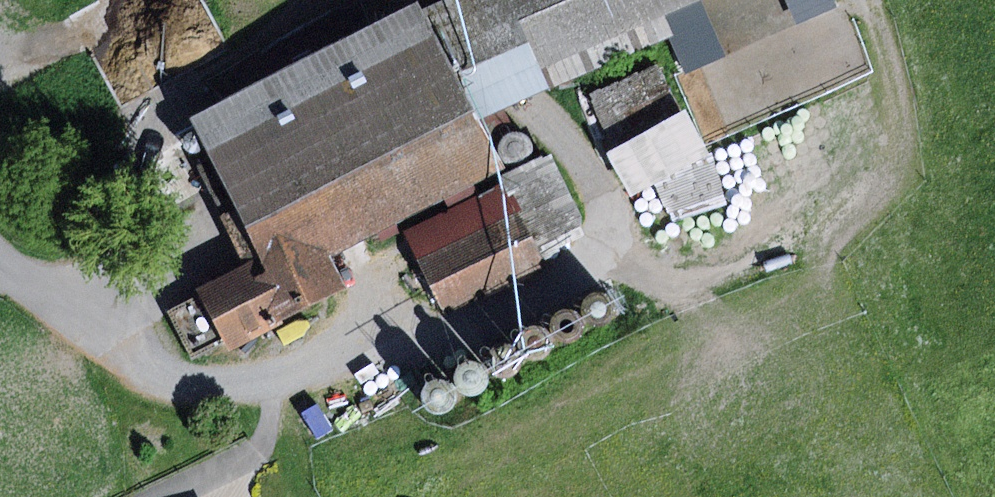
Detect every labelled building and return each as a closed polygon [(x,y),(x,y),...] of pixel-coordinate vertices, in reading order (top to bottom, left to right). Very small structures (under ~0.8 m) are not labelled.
[(423,10),(478,118),(555,89),(515,0),(448,0),(423,10)] [(555,89),(672,36),(664,17),(701,0),(515,0),(555,89)] [(664,17),(672,36),(688,75),(727,58),(702,0),(701,0),(664,17)] [(835,0),(787,0),(798,25),(838,7),(835,0)] [(265,260),(278,285),(332,257),(504,169),(478,118),(423,10),(421,6),(194,122),(265,260)] [(659,64),(591,96),(617,150),(670,125),(663,111),(679,104),(659,64)] [(505,159),(509,162),(514,164),(519,165),(525,163),(529,160),(532,156),(534,151),(534,146),(532,141),(529,136),(524,133),(519,132),(514,133),(509,135),(505,139),(502,144),(502,149),(503,154),(505,159)] [(713,154),(652,175),(670,224),(730,202),(713,154)] [(510,185),(406,235),(445,314),(548,264),(510,185)] [(265,260),(210,288),(236,337),(241,347),(350,290),(332,257),(278,285),(265,260)] [(210,288),(167,310),(193,359),(236,337),(210,288)] [(591,313),(594,319),(598,322),(604,325),(609,325),(615,324),(620,321),(624,317),(626,311),(626,305),(624,299),(620,294),(615,291),(609,290),(603,290),(598,293),(594,297),(591,302),(590,308),(591,313)] [(557,331),(559,336),(564,340),(569,342),(575,343),(580,341),(585,338),(589,334),(591,328),(591,322),(589,316),(586,312),(581,308),(575,307),(569,307),(563,310),(559,314),(556,319),(556,325),(557,331)] [(523,350),(526,355),(530,359),(536,361),(541,361),(547,360),(552,357),(556,353),(558,347),(558,341),(556,335),(552,331),(547,327),(542,326),(536,326),(530,329),(526,333),(523,338),(522,344),(523,350)] [(492,369),(494,374),(499,378),(504,380),(510,381),(515,379),(520,376),(524,372),(526,366),(526,360),(524,354),(521,350),(516,346),(510,345),(504,346),(498,348),(494,352),(492,357),(491,363),(492,369)] [(458,386),(461,392),(465,396),(471,398),(476,398),(482,397),(487,394),(491,390),(493,384),(493,378),(491,372),(488,368),(483,364),(477,363),(471,363),(465,366),(461,370),(458,375),(457,381),(458,386)] [(426,404),(429,409),(433,413),(438,415),(444,416),(449,415),(454,412),(458,407),(460,401),(461,395),(459,390),(455,385),(450,382),(444,380),(438,381),(433,383),(428,387),(426,393),(425,398),(426,404)]
